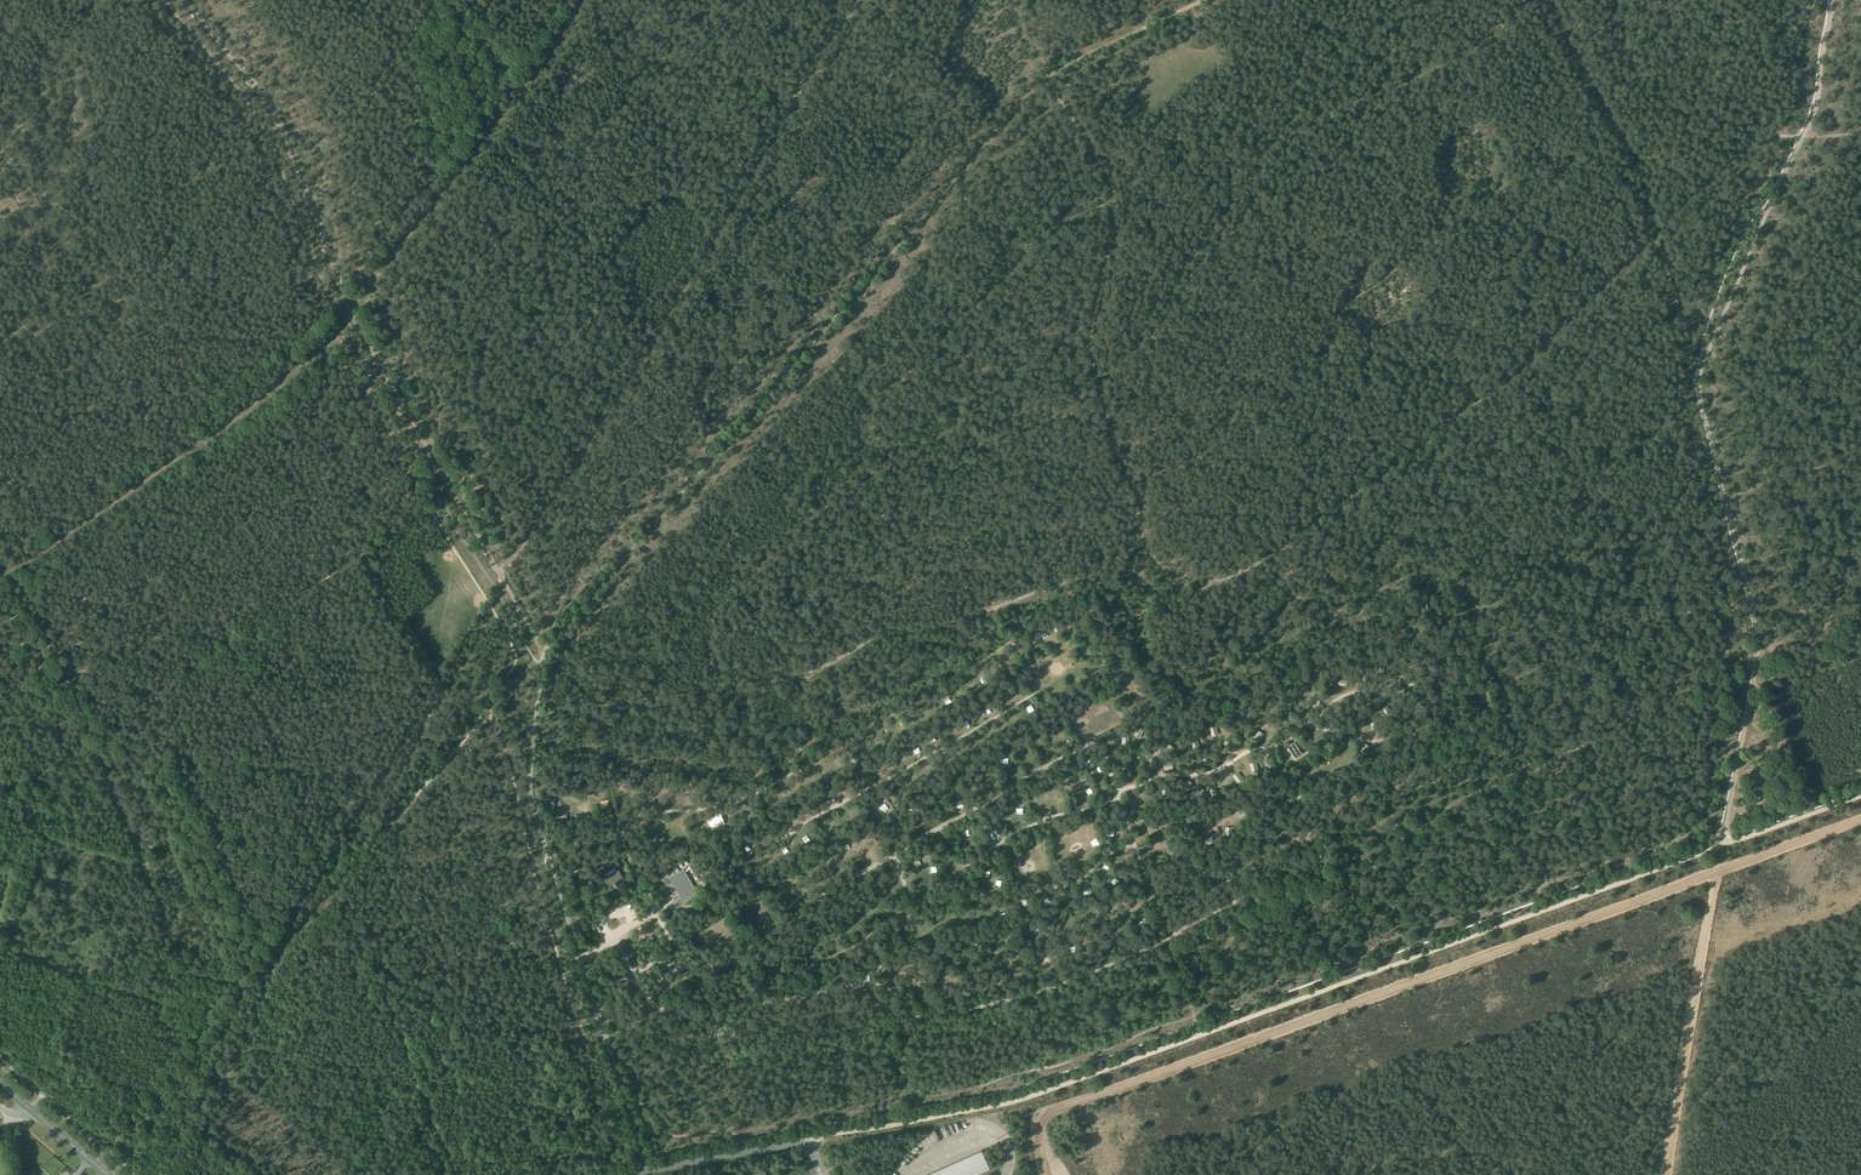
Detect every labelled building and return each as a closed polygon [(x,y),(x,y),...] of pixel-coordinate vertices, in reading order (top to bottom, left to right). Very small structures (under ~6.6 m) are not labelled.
[(1143,701),(1148,698),(1145,693),(1140,695),(1143,701)] [(984,710),(989,707),(986,701),(981,705),(984,710)] [(1021,704),(1024,711),(1030,709),(1027,701),(1021,704)] [(1056,722),(1052,726),(1057,731),(1062,727),(1056,722)] [(1030,738),(1034,746),(1039,743),(1035,736),(1030,738)] [(1290,753),(1298,749),(1293,740),(1285,744),(1290,753)] [(873,807),(882,818),(894,809),(886,798),(873,807)] [(741,821),(755,815),(751,806),(737,812),(741,821)] [(711,830),(725,824),(720,814),(707,820),(711,830)] [(830,815),(824,817),(827,825),(833,823),(830,815)] [(987,835),(992,842),(1002,836),(997,828),(987,835)] [(803,831),(797,833),(801,842),(806,840),(803,831)] [(646,835),(647,842),(665,839),(664,832),(646,835)] [(745,849),(751,846),(746,838),(741,841),(745,849)] [(1022,848),(1028,844),(1024,839),(1019,843),(1022,848)] [(1169,847),(1167,853),(1173,856),(1173,855),(1176,849),(1169,847)] [(912,864),(917,860),(913,855),(908,859),(912,864)] [(608,868),(615,865),(612,860),(605,863),(608,868)] [(1038,876),(1048,874),(1047,868),(1037,870),(1038,876)] [(683,903),(698,894),(684,869),(669,878),(683,903)] [(609,887),(623,879),(618,870),(604,878),(609,887)] [(788,872),(781,875),(784,881),(790,877),(788,872)] [(1112,876),(1107,879),(1110,884),(1115,881),(1112,876)] [(776,879),(770,882),(773,888),(778,885),(776,879)] [(842,919),(837,924),(845,931),(849,926),(842,919)] [(828,927),(824,931),(833,938),(836,934),(828,927)] [(908,930),(900,934),(902,938),(910,934),(908,930)] [(619,943),(624,952),(635,947),(630,937),(619,943)] [(775,969),(774,961),(766,962),(767,970),(775,969)] [(619,970),(626,983),(632,980),(625,967),(619,970)] [(928,1174),(977,1174),(990,1169),(984,1158),(969,1156),(928,1174)]
